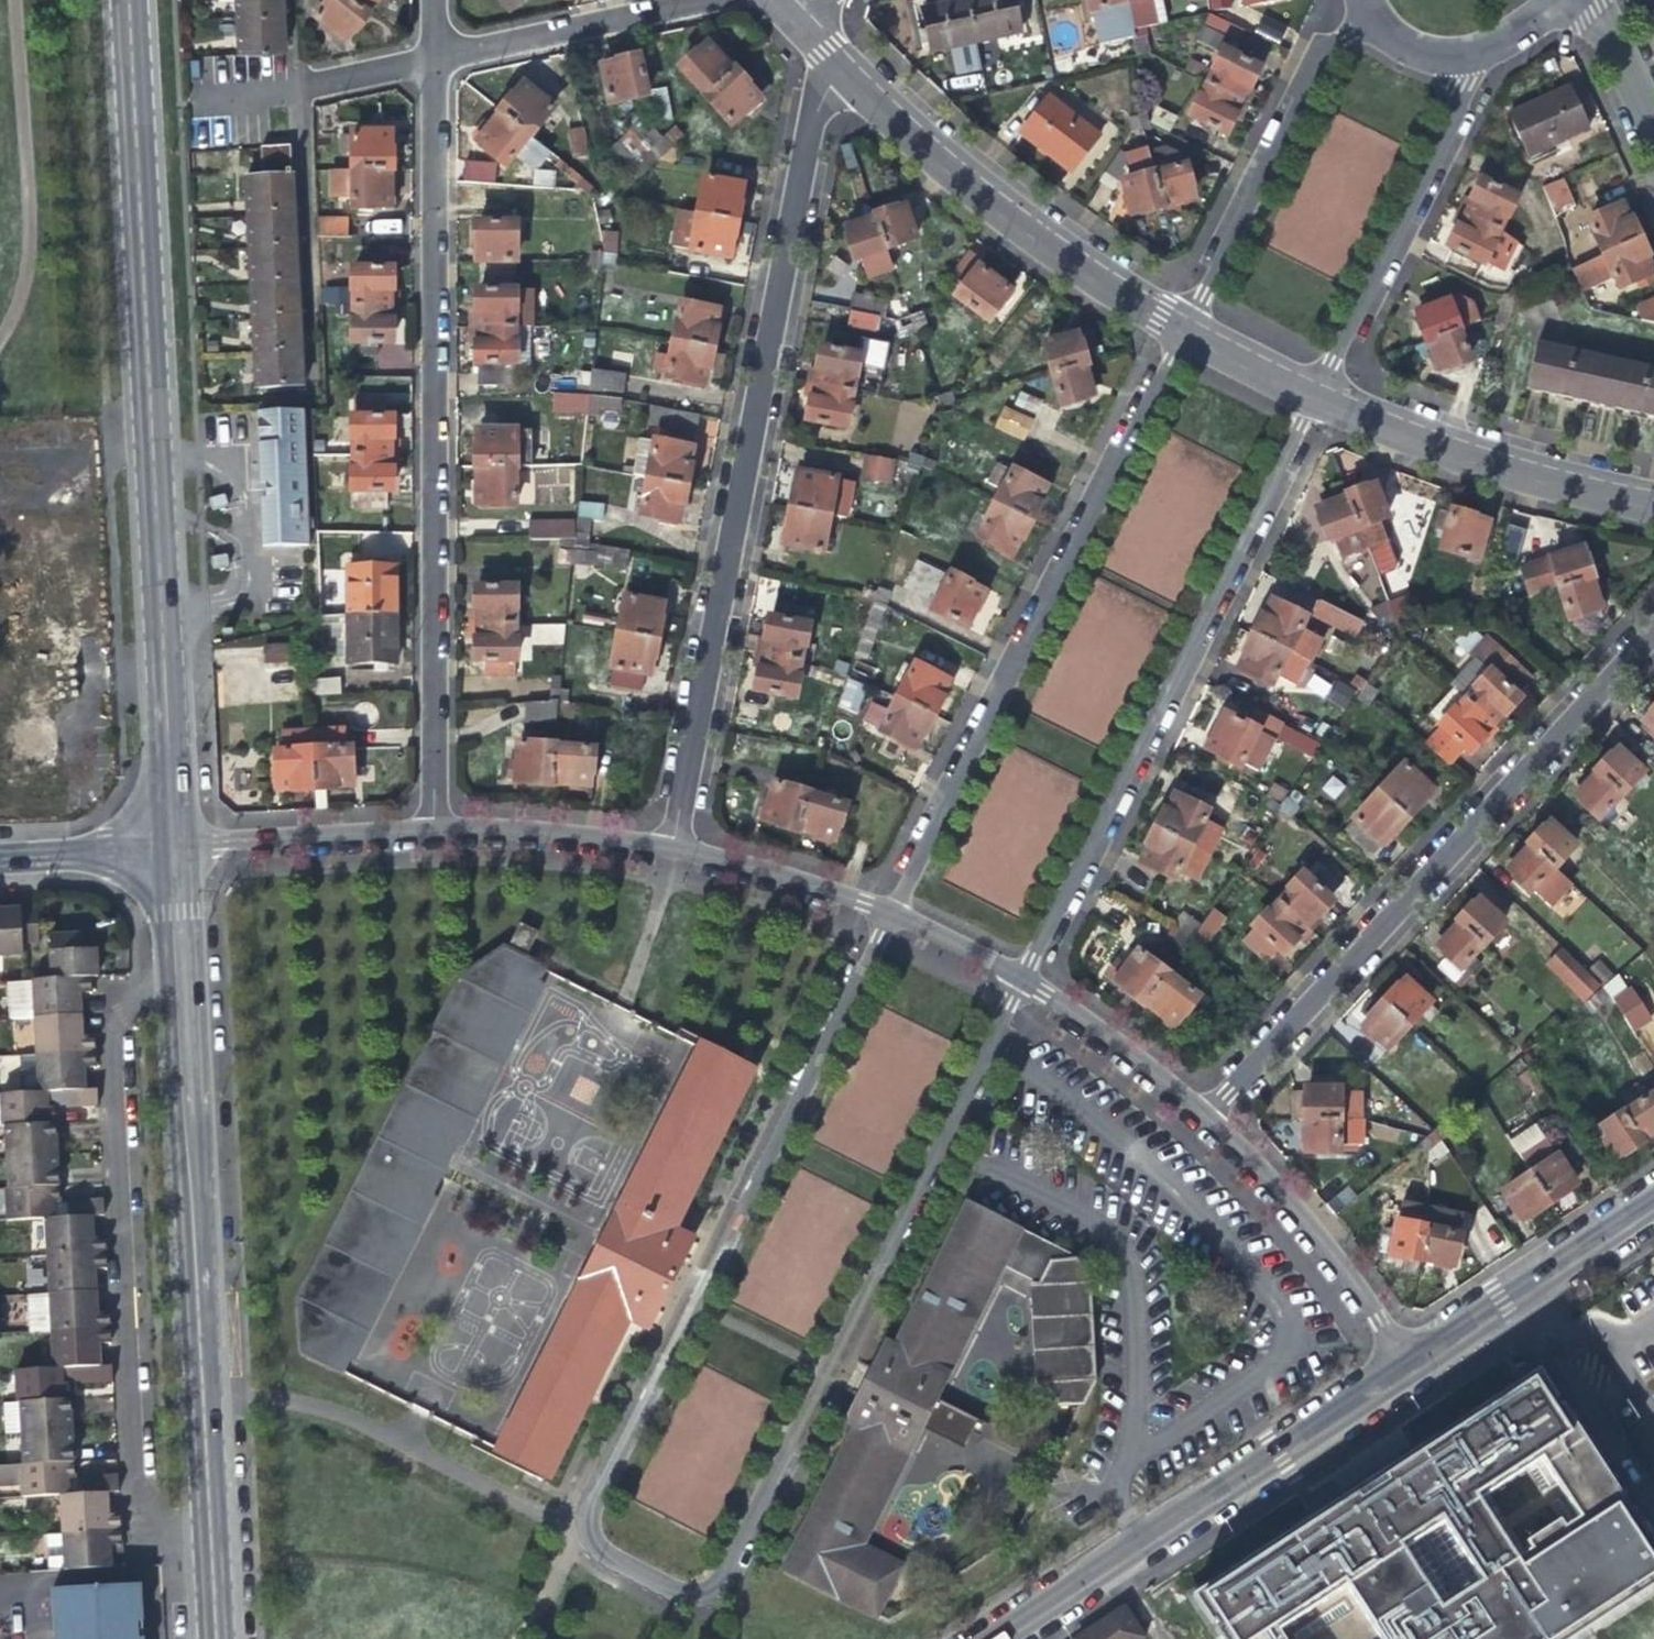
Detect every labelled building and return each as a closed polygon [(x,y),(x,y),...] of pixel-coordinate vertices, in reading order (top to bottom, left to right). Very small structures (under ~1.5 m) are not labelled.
[(282,14),(282,0),(237,0),(237,16),(282,14)] [(367,7),(358,0),(310,0),(307,3),(316,10),(315,12),(343,36),(353,24),(367,7)] [(509,9),(518,0),(500,0),(509,9)] [(967,3),(976,43),(1019,35),(1012,0),(982,0),(967,3)] [(1124,0),(1086,0),(1089,14),(1091,13),(1099,48),(1132,40),(1124,0)] [(1132,40),(1142,39),(1141,31),(1166,25),(1161,0),(1124,0),(1132,40)] [(1211,10),(1234,4),(1233,0),(1208,0),(1211,10)] [(953,48),(976,43),(967,3),(923,13),(931,53),(953,48)] [(284,51),(282,14),(237,16),(239,53),(284,51)] [(1201,29),(1202,29),(1230,43),(1237,46),(1243,32),(1207,15),(1201,29)] [(1196,42),(1223,56),(1225,53),(1230,43),(1202,29),(1196,42)] [(1142,39),(1132,40),(1133,48),(1144,46),(1142,39)] [(1145,53),(1144,46),(1133,48),(1135,56),(1145,53)] [(681,73),(705,99),(731,75),(707,49),(693,62),(681,73)] [(1257,70),(1225,53),(1223,56),(1208,86),(1241,102),(1251,82),(1257,70)] [(645,98),(637,61),(617,66),(602,70),(610,106),(645,98)] [(737,81),(731,75),(705,99),(730,126),(751,107),(769,89),(750,69),(737,81)] [(1229,125),(1241,102),(1208,86),(1191,120),(1223,136),(1229,125)] [(515,99),(501,116),(529,139),(536,131),(547,140),(560,123),(549,114),(551,112),(523,89),(515,99)] [(1508,117),(1527,159),(1587,134),(1578,115),(1567,92),(1508,117)] [(1047,100),(1021,134),(1040,150),(1071,174),(1098,139),(1047,100)] [(507,168),(529,139),(501,116),(486,135),(478,145),(507,168)] [(1144,116),(1137,118),(1140,130),(1147,128),(1144,116)] [(1132,132),(1140,130),(1137,118),(1128,120),(1132,132)] [(618,143),(635,162),(654,148),(647,139),(644,142),(632,128),(618,143)] [(673,131),(661,142),(654,148),(661,156),(668,149),(672,150),(682,140),(673,131)] [(588,159),(583,133),(569,136),(574,162),(588,159)] [(653,133),(647,139),(654,148),(661,142),(653,133)] [(353,155),(353,172),(390,172),(390,155),(390,136),(353,136),(353,139),(340,139),(341,155),(353,155)] [(635,179),(654,162),(661,156),(654,148),(635,162),(636,164),(628,172),(635,179)] [(677,151),(672,150),(668,149),(661,156),(654,162),(674,166),(677,151)] [(258,152),(260,182),(291,181),(289,151),(258,152)] [(1118,153),(1106,171),(1102,178),(1115,187),(1131,162),(1118,153)] [(461,159),(461,181),(495,182),(496,160),(461,159)] [(533,185),(554,186),(554,169),(533,169),(533,185)] [(1182,169),(1153,177),(1161,208),(1178,203),(1190,200),(1182,169)] [(390,193),(390,172),(353,172),(331,172),(331,196),(353,196),(353,207),(390,207),(390,193)] [(1141,213),(1161,208),(1153,177),(1123,186),(1131,216),(1141,213)] [(247,198),(248,216),(292,215),(291,181),(260,182),(246,182),(247,198)] [(593,181),(588,188),(596,194),(602,188),(593,181)] [(705,181),(698,216),(735,223),(739,204),(742,188),(705,181)] [(1562,181),(1543,190),(1556,218),(1575,209),(1562,181)] [(1475,197),(1465,217),(1498,233),(1514,201),(1481,184),(1475,197)] [(592,200),(596,194),(588,188),(583,193),(592,200)] [(870,208),(875,220),(885,252),(915,241),(907,216),(900,197),(870,208)] [(1589,223),(1604,258),(1637,243),(1629,225),(1621,208),(1589,223)] [(477,264),(514,264),(514,227),(504,227),(504,212),(477,212),(477,238),(477,264)] [(317,216),(319,236),(349,235),(347,214),(317,216)] [(249,251),(294,250),(292,215),(248,216),(248,234),(249,251)] [(731,244),(735,223),(698,216),(691,252),(728,259),(731,244)] [(1449,249),(1482,266),(1483,264),(1501,273),(1516,245),(1498,233),(1465,217),(1456,234),(1449,249)] [(852,248),(857,261),(859,260),(867,281),(892,272),(885,252),(875,220),(846,231),(852,248)] [(1645,261),(1637,243),(1604,258),(1613,278),(1619,291),(1652,276),(1645,261)] [(251,286),(295,285),(294,250),(249,251),(250,267),(251,286)] [(591,255),(590,264),(602,265),(602,256),(591,255)] [(614,258),(602,256),(602,265),(614,266),(614,258)] [(1573,258),(1565,262),(1570,273),(1578,269),(1573,258)] [(1604,258),(1578,269),(1570,273),(1579,293),(1613,278),(1604,258)] [(353,272),(353,309),(390,308),(390,294),(390,288),(389,272),(377,272),(377,263),(361,262),(361,272),(353,272)] [(1565,262),(1557,266),(1562,277),(1570,273),(1565,262)] [(589,272),(601,273),(602,265),(590,264),(589,272)] [(612,274),(614,266),(602,265),(601,273),(612,274)] [(1555,280),(1562,277),(1557,266),(1551,269),(1555,280)] [(955,300),(986,323),(1009,292),(995,282),(978,269),(955,300)] [(482,277),(481,293),(510,293),(510,277),(482,277)] [(252,321),(297,319),(295,285),(251,286),(251,302),(252,321)] [(477,309),(477,316),(477,331),(514,331),(514,293),(510,293),(481,293),(477,293),(477,309)] [(399,294),(390,294),(390,308),(399,308),(399,294)] [(898,324),(901,331),(911,328),(909,321),(902,300),(887,304),(852,296),(849,313),(877,319),(898,324)] [(1479,322),(1472,303),(1459,297),(1416,312),(1421,324),(1427,343),(1457,332),(1479,322)] [(1504,298),(1498,313),(1508,317),(1514,301),(1504,298)] [(1653,326),(1653,303),(1633,313),(1637,324),(1652,327),(1653,326)] [(390,332),(390,323),(390,308),(353,309),(353,341),(362,341),(362,354),(378,353),(378,341),(390,340),(390,332)] [(399,323),(399,308),(390,308),(390,323),(399,323)] [(680,308),(674,344),(711,350),(715,329),(717,315),(680,308)] [(877,319),(849,313),(845,329),(873,335),(877,319)] [(1504,329),(1508,317),(1498,313),(1493,325),(1504,329)] [(466,316),(466,331),(477,331),(477,316),(466,316)] [(920,317),(909,321),(911,328),(923,324),(920,317)] [(254,356),(298,353),(297,319),(252,321),(253,338),(254,356)] [(926,332),(923,324),(911,328),(914,336),(926,332)] [(920,353),(914,336),(911,328),(901,331),(903,338),(900,340),(906,358),(920,353)] [(528,330),(514,331),(514,366),(529,366),(528,330)] [(466,344),(477,345),(477,331),(466,331),(466,344)] [(513,388),(514,366),(514,331),(477,331),(477,345),(477,356),(476,388),(513,388)] [(1468,362),(1457,332),(1427,343),(1436,365),(1438,373),(1468,362)] [(1044,345),(1052,375),(1082,366),(1082,364),(1097,361),(1089,334),(1066,340),(1044,345)] [(809,370),(806,383),(816,385),(851,393),(856,368),(866,370),(865,373),(872,375),(872,371),(883,373),(887,347),(859,341),(856,357),(822,351),(821,359),(818,372),(809,370)] [(707,372),(711,350),(674,344),(671,358),(667,378),(667,380),(684,383),(683,389),(702,392),(702,386),(704,386),(707,372)] [(1551,398),(1568,402),(1577,360),(1540,351),(1530,393),(1551,398)] [(300,388),(298,353),(254,356),(255,371),(255,390),(300,388)] [(650,375),(667,378),(671,358),(654,356),(650,375)] [(1586,406),(1604,410),(1613,368),(1577,360),(1568,402),(1586,406)] [(1086,379),(1082,366),(1052,375),(1067,416),(1095,408),(1086,379)] [(1626,415),(1640,418),(1650,376),(1613,368),(1604,410),(1626,415)] [(591,372),(590,378),(588,397),(600,397),(601,390),(617,392),(619,374),(591,372)] [(549,393),(576,395),(588,397),(590,378),(550,375),(549,393)] [(1650,376),(1640,418),(1653,422),(1653,377),(1650,376)] [(803,396),(813,399),(816,385),(806,383),(803,396)] [(844,429),(851,393),(816,385),(813,399),(811,409),(809,422),(844,429)] [(616,401),(617,392),(601,390),(600,397),(616,401)] [(1019,393),(1013,407),(1035,417),(1041,403),(1019,393)] [(576,405),(587,405),(588,397),(576,395),(576,405)] [(599,406),(600,397),(588,397),(587,405),(599,406)] [(936,401),(938,407),(950,404),(947,397),(936,401)] [(359,402),(359,421),(381,421),(382,403),(359,402)] [(953,412),(950,404),(938,407),(940,415),(953,412)] [(1004,408),(994,430),(1022,443),(1032,421),(1004,408)] [(662,410),(659,429),(694,436),(697,418),(662,410)] [(263,458),(267,461),(271,521),(265,522),(267,549),(312,546),(303,411),(258,414),(261,453),(263,458)] [(354,421),(354,456),(390,455),(390,441),(390,433),(390,421),(381,421),(359,421),(354,421)] [(476,452),(476,471),(514,470),(514,435),(476,434),(476,452)] [(399,441),(390,441),(390,455),(399,455),(399,441)] [(632,478),(647,481),(684,488),(688,472),(691,453),(655,446),(653,452),(648,450),(649,445),(639,443),(632,478)] [(319,447),(319,456),(332,456),(331,447),(319,447)] [(390,493),(390,471),(390,455),(354,456),(354,512),(387,511),(387,494),(390,493)] [(400,470),(399,455),(390,455),(390,471),(400,470)] [(332,466),(332,456),(319,456),(319,465),(332,466)] [(893,463),(865,458),(861,480),(889,486),(893,463)] [(913,459),(910,466),(921,470),(923,463),(913,459)] [(933,467),(923,463),(921,470),(931,474),(933,467)] [(514,508),(514,470),(476,471),(476,494),(476,508),(514,508)] [(928,482),(931,474),(921,470),(918,478),(928,482)] [(796,488),(792,510),(828,516),(845,520),(851,486),(834,483),(835,481),(799,474),(796,488)] [(988,492),(1000,498),(1008,481),(996,475),(988,492)] [(1012,475),(1008,481),(1000,498),(995,507),(1027,524),(1036,508),(1044,491),(1012,475)] [(679,513),(684,488),(647,481),(640,517),(659,520),(658,526),(676,530),(679,513)] [(1373,489),(1347,500),(1359,531),(1366,551),(1387,543),(1379,522),(1386,519),(1380,506),(1373,489)] [(1359,531),(1347,500),(1317,513),(1323,527),(1329,543),(1332,542),(1340,561),(1366,551),(1359,531)] [(211,507),(211,509),(213,515),(215,516),(216,516),(228,512),(229,510),(227,504),(225,502),(223,502),(213,506),(211,507)] [(577,504),(574,537),(573,545),(585,546),(588,520),(600,521),(602,506),(577,504)] [(1019,541),(1027,524),(995,507),(990,516),(981,535),(978,541),(1011,557),(1019,541)] [(821,553),(828,516),(792,510),(788,532),(785,546),(821,553)] [(970,530),(981,535),(990,516),(980,510),(970,530)] [(1441,551),(1477,562),(1487,527),(1473,522),(1452,515),(1451,518),(1438,514),(1434,530),(1446,534),(1441,551)] [(527,525),(527,544),(557,544),(557,525),(527,525)] [(561,552),(572,553),(573,545),(562,544),(561,552)] [(584,554),(585,546),(573,545),(572,553),(584,554)] [(571,564),(593,566),(596,548),(585,546),(584,554),(572,553),(571,564)] [(628,554),(596,548),(593,566),(625,572),(628,554)] [(560,563),(571,564),(572,553),(561,552),(560,563)] [(1532,600),(1559,592),(1590,583),(1581,553),(1557,561),(1524,572),(1532,600)] [(213,562),(212,564),(213,570),(214,571),(217,572),(228,570),(229,569),(230,567),(229,560),(227,559),(214,561),(213,562)] [(921,568),(907,598),(934,611),(933,614),(965,631),(973,614),(981,597),(921,568)] [(348,569),(347,618),(395,618),(395,590),(395,569),(348,569)] [(476,599),(476,613),(476,627),(513,627),(513,576),(481,575),(480,591),(476,591),(476,599)] [(1380,576),(1362,577),(1364,602),(1382,600),(1380,576)] [(1594,595),(1590,583),(1559,592),(1568,622),(1599,612),(1594,595)] [(1032,713),(1102,744),(1160,612),(1131,599),(1128,606),(1088,588),(1032,713)] [(864,593),(861,602),(872,606),(875,597),(864,593)] [(885,601),(875,597),(872,606),(882,610),(885,601)] [(625,599),(618,635),(655,642),(659,621),(662,606),(625,599)] [(1306,616),(1314,619),(1321,604),(1319,603),(1314,600),(1306,616)] [(1265,617),(1254,639),(1286,656),(1309,667),(1321,645),(1297,633),(1303,622),(1290,615),(1292,610),(1274,601),(1272,606),(1271,605),(1265,617)] [(858,609),(869,613),(872,606),(861,602),(858,609)] [(1485,602),(1476,605),(1479,615),(1488,612),(1485,602)] [(1360,624),(1321,604),(1314,619),(1351,638),(1360,624)] [(1457,619),(1471,618),(1479,615),(1476,605),(1456,611),(1457,619)] [(880,617),(882,610),(872,606),(869,613),(880,617)] [(770,623),(764,657),(799,664),(806,631),(804,630),(807,614),(775,608),(772,624),(770,623)] [(1375,615),(1379,623),(1385,621),(1390,632),(1397,629),(1392,617),(1388,608),(1375,615)] [(1497,610),(1488,612),(1479,615),(1482,627),(1492,624),(1501,621),(1497,610)] [(465,614),(465,627),(476,627),(476,613),(465,614)] [(1399,614),(1392,617),(1397,629),(1404,625),(1399,614)] [(1474,629),(1482,627),(1479,615),(1471,618),(1474,629)] [(346,666),(371,666),(386,667),(395,667),(395,652),(395,618),(347,618),(334,618),(331,661),(346,662),(346,666)] [(1394,639),(1390,632),(1385,621),(1379,623),(1388,643),(1394,639)] [(563,644),(563,624),(531,623),(530,643),(563,644)] [(465,641),(476,641),(476,627),(465,627),(465,641)] [(513,677),(513,627),(476,627),(476,641),(476,651),(476,664),(483,664),(483,677),(497,677),(498,686),(510,686),(510,677),(513,677)] [(651,664),(655,642),(618,635),(608,688),(641,695),(644,678),(648,679),(651,664)] [(1270,687),(1286,656),(1254,639),(1247,652),(1238,671),(1270,687)] [(1463,704),(1491,729),(1500,718),(1511,707),(1516,702),(1513,700),(1529,682),(1487,642),(1471,658),(1478,665),(1451,693),(1452,694),(1463,704)] [(270,667),(285,667),(286,645),(269,645),(270,667)] [(792,698),(799,664),(764,657),(760,679),(757,692),(759,692),(756,708),(784,713),(787,697),(792,698)] [(386,675),(386,667),(371,666),(371,675),(386,675)] [(914,669),(897,701),(930,719),(940,698),(946,685),(914,669)] [(1323,700),(1332,684),(1313,672),(1303,688),(1323,700)] [(837,707),(855,714),(866,686),(849,679),(837,707)] [(558,692),(567,692),(568,682),(559,681),(558,692)] [(313,682),(313,698),(340,698),(340,682),(313,682)] [(1356,682),(1351,688),(1360,694),(1365,688),(1356,682)] [(1346,695),(1355,702),(1360,694),(1351,688),(1346,695)] [(1374,694),(1365,688),(1360,694),(1370,701),(1374,694)] [(565,704),(567,692),(558,692),(557,703),(565,704)] [(1365,708),(1370,701),(1360,694),(1355,702),(1365,708)] [(1466,755),(1480,740),(1491,729),(1463,704),(1452,694),(1428,720),(1439,730),(1421,748),(1446,770),(1463,752),(1466,755)] [(913,752),(930,719),(897,701),(894,708),(873,697),(860,724),(913,752)] [(556,721),(557,703),(550,702),(523,704),(522,722),(556,721)] [(1238,768),(1239,766),(1256,774),(1280,725),(1252,711),(1244,728),(1223,717),(1214,734),(1206,752),(1238,768)] [(1653,737),(1653,713),(1652,715),(1642,726),(1653,737)] [(1507,726),(1500,718),(1491,729),(1498,735),(1507,726)] [(310,735),(312,755),(314,791),(336,790),(351,789),(347,728),(310,731),(310,735)] [(818,728),(816,738),(824,740),(827,730),(818,728)] [(1487,746),(1498,735),(1491,729),(1480,740),(1487,746)] [(835,733),(827,730),(824,740),(832,742),(835,733)] [(298,792),(314,791),(312,755),(310,735),(281,737),(282,756),(276,756),(278,793),(298,792)] [(813,749),(821,752),(824,740),(816,738),(813,749)] [(829,754),(832,742),(824,740),(821,752),(829,754)] [(529,785),(550,787),(553,749),(517,747),(514,784),(529,785)] [(592,752),(553,749),(550,787),(571,788),(589,789),(592,752)] [(1607,764),(1596,776),(1620,798),(1641,776),(1616,754),(1607,764)] [(1403,769),(1378,796),(1405,821),(1416,809),(1430,794),(1403,769)] [(1331,774),(1321,790),(1336,800),(1346,784),(1331,774)] [(1599,822),(1620,798),(1596,776),(1585,788),(1574,799),(1599,822)] [(781,827),(797,832),(808,797),(773,786),(762,821),(781,827)] [(1390,837),(1405,821),(1378,796),(1341,836),(1368,861),(1390,837)] [(842,807),(808,797),(797,832),(814,837),(830,843),(842,807)] [(1275,798),(1271,805),(1280,811),(1285,804),(1275,798)] [(1167,811),(1156,832),(1189,848),(1206,815),(1173,799),(1167,811)] [(1294,810),(1285,804),(1280,811),(1289,817),(1294,810)] [(1267,811),(1276,817),(1280,811),(1271,805),(1267,811)] [(1285,823),(1289,817),(1280,811),(1276,817),(1285,823)] [(1542,834),(1528,850),(1552,872),(1573,850),(1548,828),(1542,834)] [(1139,864),(1173,880),(1176,873),(1196,882),(1208,859),(1189,848),(1156,832),(1150,843),(1139,864)] [(1565,884),(1552,872),(1528,850),(1518,861),(1506,873),(1544,907),(1565,884)] [(1247,870),(1255,875),(1264,861),(1257,856),(1247,870)] [(1302,878),(1276,905),(1303,931),(1313,920),(1323,910),(1329,903),(1302,878)] [(1470,912),(1456,926),(1481,949),(1502,926),(1477,904),(1470,912)] [(1279,957),(1294,941),(1303,931),(1276,905),(1252,932),(1278,956),(1279,957)] [(36,911),(19,912),(21,945),(37,944),(36,911)] [(21,945),(19,912),(11,912),(0,913),(0,957),(21,957),(21,945)] [(1319,926),(1313,920),(1303,931),(1310,937),(1319,926)] [(1190,921),(1185,928),(1195,935),(1199,928),(1190,921)] [(1489,956),(1481,949),(1456,926),(1444,939),(1435,950),(1446,960),(1435,971),(1456,991),(1489,956)] [(1179,957),(1190,942),(1195,935),(1185,928),(1180,935),(1170,949),(1179,957)] [(1208,934),(1199,928),(1195,935),(1204,941),(1208,934)] [(508,949),(525,957),(535,937),(518,929),(508,949)] [(1300,947),(1310,937),(1303,931),(1294,941),(1300,947)] [(1267,968),(1278,956),(1252,932),(1241,944),(1267,968)] [(1199,948),(1204,941),(1195,935),(1190,942),(1199,948)] [(47,938),(50,982),(88,980),(95,980),(94,962),(93,951),(80,951),(80,936),(47,938)] [(503,951),(460,978),(373,1139),(289,1295),(291,1346),(331,1368),(437,1170),(544,973),(503,951)] [(1560,980),(1573,965),(1561,954),(1548,969),(1560,980)] [(1125,994),(1143,1007),(1165,978),(1136,956),(1113,985),(1125,994)] [(1573,965),(1560,980),(1585,1002),(1598,988),(1573,965)] [(1616,977),(1601,990),(1608,999),(1630,1033),(1649,1021),(1629,990),(1625,993),(1616,977)] [(1195,1000),(1165,978),(1143,1007),(1159,1019),(1173,1030),(1195,1000)] [(8,1021),(33,1020),(79,1018),(78,1005),(78,996),(89,995),(88,980),(50,982),(6,984),(8,1021)] [(1393,994),(1382,1007),(1406,1029),(1427,1007),(1402,985),(1393,994)] [(1603,1004),(1608,999),(1601,990),(1595,995),(1603,1004)] [(1384,1053),(1406,1029),(1382,1007),(1373,1017),(1360,1030),(1384,1053)] [(33,1020),(35,1056),(92,1054),(92,1040),(80,1040),(79,1030),(79,1018),(33,1020)] [(671,1234),(751,1074),(747,1072),(750,1066),(679,1032),(676,1039),(701,1051),(601,1250),(497,1455),(547,1480),(627,1321),(645,1330),(669,1283),(689,1244),(671,1234)] [(1518,1047),(1511,1053),(1517,1061),(1524,1055),(1518,1047)] [(1505,1058),(1511,1066),(1517,1061),(1511,1053),(1505,1058)] [(20,1057),(22,1095),(83,1092),(82,1078),(82,1071),(93,1070),(92,1054),(35,1056),(20,1057)] [(1532,1064),(1524,1055),(1517,1061),(1525,1070),(1532,1064)] [(1519,1075),(1525,1070),(1517,1061),(1511,1066),(1519,1075)] [(891,1175),(921,1088),(892,1078),(887,1094),(880,1092),(856,1163),(891,1175)] [(1622,1117),(1638,1144),(1653,1133),(1653,1112),(1647,1100),(1645,1100),(1636,1087),(1612,1102),(1622,1117)] [(1290,1122),(1305,1122),(1336,1122),(1350,1122),(1350,1097),(1336,1097),(1336,1092),(1304,1091),(1304,1095),(1290,1095),(1290,1122)] [(83,1092),(22,1095),(0,1096),(0,1127),(2,1127),(51,1125),(50,1113),(50,1108),(58,1108),(59,1109),(95,1108),(94,1092),(83,1092)] [(1625,1152),(1638,1144),(1622,1117),(1595,1134),(1612,1161),(1625,1152)] [(1336,1122),(1305,1122),(1305,1154),(1317,1154),(1353,1154),(1353,1148),(1361,1148),(1361,1124),(1350,1122),(1336,1122)] [(2,1127),(4,1159),(52,1157),(51,1139),(51,1125),(2,1127)] [(1508,1144),(1530,1178),(1547,1205),(1562,1195),(1573,1187),(1532,1127),(1508,1144)] [(1438,1128),(1431,1133),(1438,1144),(1445,1138),(1438,1128)] [(1432,1148),(1438,1144),(1431,1133),(1425,1138),(1432,1148)] [(1425,1153),(1432,1148),(1425,1138),(1418,1144),(1425,1153)] [(53,1173),(52,1157),(4,1159),(5,1189),(54,1187),(53,1173)] [(733,1305),(808,1337),(868,1200),(792,1167),(733,1305)] [(1534,1213),(1547,1205),(1530,1178),(1503,1196),(1521,1222),(1534,1213)] [(1335,1213),(1357,1200),(1349,1186),(1327,1200),(1335,1213)] [(4,1222),(44,1220),(90,1218),(101,1218),(100,1200),(64,1202),(65,1204),(55,1205),(55,1198),(54,1187),(5,1189),(2,1189),(4,1222)] [(1421,1261),(1422,1261),(1429,1229),(1415,1225),(1419,1212),(1402,1209),(1392,1255),(1395,1255),(1394,1259),(1391,1271),(1417,1277),(1421,1261)] [(785,1571),(877,1619),(901,1572),(858,1550),(1001,1267),(1042,1287),(1048,1387),(1059,1407),(1082,1407),(1092,1386),(1088,1285),(1073,1266),(1074,1263),(967,1210),(894,1354),(887,1350),(850,1424),(857,1428),(785,1571)] [(1434,1216),(1429,1229),(1422,1261),(1441,1265),(1453,1268),(1460,1237),(1456,1235),(1459,1221),(1434,1216)] [(44,1220),(45,1256),(103,1254),(102,1239),(91,1240),(90,1228),(90,1218),(44,1220)] [(45,1256),(47,1294),(94,1292),(93,1276),(93,1271),(104,1271),(103,1254),(45,1256)] [(27,1333),(49,1331),(107,1329),(106,1315),(95,1315),(94,1302),(94,1292),(47,1294),(25,1295),(27,1333)] [(49,1331),(51,1369),(98,1366),(97,1352),(97,1345),(108,1345),(107,1329),(49,1331)] [(693,1364),(636,1506),(712,1536),(769,1395),(693,1364)] [(109,1366),(98,1366),(51,1369),(12,1370),(14,1402),(66,1400),(65,1390),(65,1382),(74,1382),(74,1384),(110,1382),(110,1373),(109,1366)] [(1194,1596),(1222,1638),(1276,1638),(1267,1625),(1337,1580),(1375,1638),(1551,1638),(1581,1620),(1594,1638),(1653,1638),(1653,1551),(1541,1375),(1194,1596)] [(19,1434),(68,1432),(67,1411),(66,1400),(14,1402),(0,1403),(0,1435),(19,1434)] [(19,1434),(20,1465),(70,1462),(69,1450),(68,1432),(19,1434)] [(58,1495),(105,1492),(116,1491),(115,1475),(80,1476),(80,1479),(71,1479),(70,1462),(20,1465),(0,1466),(0,1485),(19,1484),(19,1497),(58,1495)] [(58,1495),(60,1533),(118,1530),(117,1513),(106,1514),(105,1502),(105,1492),(58,1495)] [(60,1533),(62,1573),(109,1570),(108,1548),(119,1546),(118,1530),(60,1533)] [(136,1587),(48,1592),(50,1638),(138,1638),(136,1587)] [(1081,1638),(1137,1638),(1120,1613),(1081,1638)]
